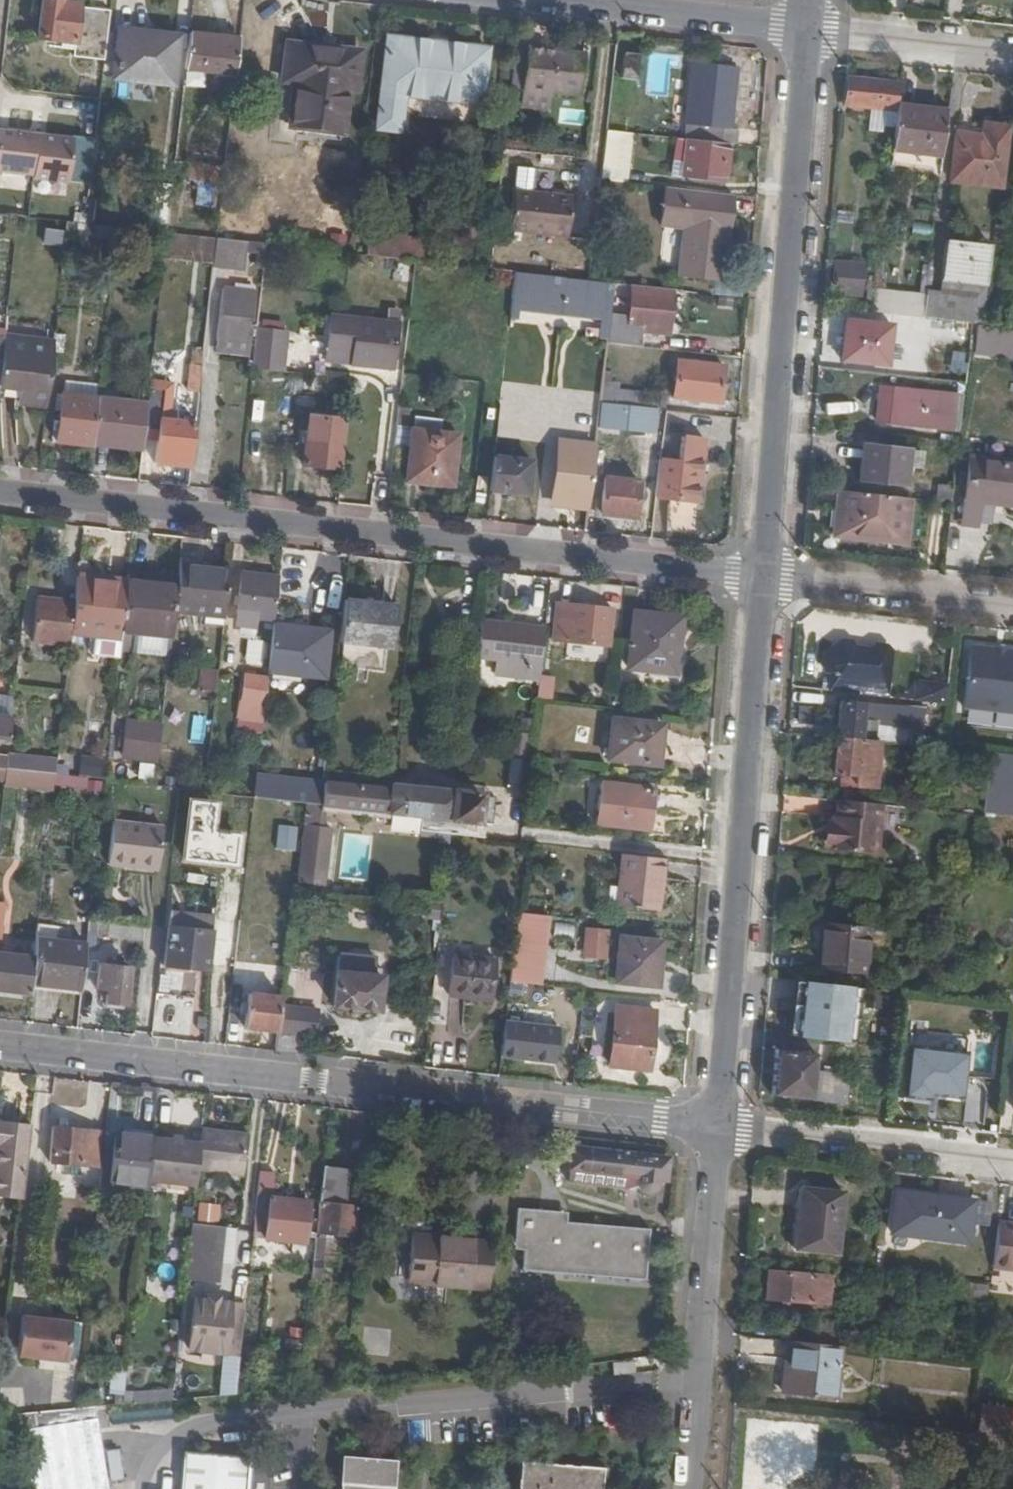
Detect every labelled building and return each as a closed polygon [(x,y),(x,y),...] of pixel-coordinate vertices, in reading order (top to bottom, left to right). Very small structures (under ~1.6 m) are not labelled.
[(92,10),(79,8),(79,5),(64,4),(64,0),(41,0),(38,39),(74,43),(72,61),(86,63),(92,10)] [(85,71),(104,73),(111,12),(92,10),(86,63),(85,71)] [(118,34),(121,34),(160,39),(160,36),(160,32),(118,27),(118,34)] [(160,39),(121,34),(117,76),(172,82),(178,38),(160,36),(160,39)] [(239,40),(189,36),(186,67),(235,72),(239,40)] [(487,47),(385,37),(377,127),(398,130),(401,96),(481,104),(487,47)] [(527,48),(522,89),(548,92),(579,95),(584,54),(527,48)] [(336,55),(288,49),(284,78),(297,79),(292,123),(342,129),(346,86),(354,87),(357,54),(336,52),(336,55)] [(640,66),(641,57),(622,54),(621,64),(640,66)] [(640,66),(621,64),(619,82),(639,83),(640,66)] [(727,144),(736,145),(738,131),(730,130),(736,69),(694,64),(687,126),(690,126),(688,140),(727,144)] [(898,112),(898,108),(901,86),(851,79),(848,106),(876,110),(898,112)] [(548,92),(522,89),(521,99),(547,101),(548,92)] [(944,158),(949,114),(898,108),(898,112),(896,124),(893,150),(944,158)] [(898,112),(876,110),(876,112),(868,112),(867,128),(879,129),(880,123),(896,124),(898,112)] [(955,181),(1004,186),(1010,127),(961,122),(955,181)] [(96,135),(73,132),(73,135),(48,133),(31,131),(0,127),(0,168),(35,172),(35,176),(91,182),(96,135)] [(626,184),(632,134),(606,132),(601,181),(626,184)] [(727,144),(688,140),(679,139),(677,161),(692,162),(691,178),(723,182),(727,144)] [(942,175),(944,158),(893,150),(891,168),(942,175)] [(200,193),(218,195),(220,168),(189,165),(187,180),(201,182),(200,193)] [(147,230),(168,232),(172,187),(153,185),(147,230)] [(722,281),(731,196),(664,188),(659,225),(683,227),(677,274),(722,281)] [(566,238),(571,197),(514,191),(509,231),(566,238)] [(214,263),(216,238),(168,232),(165,257),(214,263)] [(367,255),(416,261),(430,262),(432,239),(369,232),(367,255)] [(323,250),(347,253),(349,239),(325,236),(323,250)] [(249,242),(216,238),(214,263),(213,266),(246,269),(247,253),(249,242)] [(945,281),(988,287),(991,246),(949,241),(945,281)] [(249,242),(247,253),(258,254),(267,255),(268,244),(266,244),(249,242)] [(392,280),(411,281),(412,264),(393,263),(392,280)] [(838,292),(867,294),(868,265),(839,263),(838,292)] [(514,299),(562,304),(565,279),(517,273),(514,299)] [(668,334),(672,290),(634,286),(631,318),(612,316),(609,343),(641,347),(643,332),(668,334)] [(924,293),(875,287),(872,310),(921,316),(924,293)] [(929,293),(926,315),(942,317),(944,295),(929,293)] [(252,347),(258,297),(221,294),(216,342),(252,347)] [(944,295),(942,317),(984,321),(986,300),(944,295)] [(357,352),(360,319),(332,316),(328,349),(357,352)] [(909,330),(974,337),(975,325),(925,320),(910,318),(909,330)] [(399,323),(360,319),(357,352),(356,359),(356,361),(395,364),(399,323)] [(588,340),(608,343),(611,321),(591,319),(588,340)] [(4,338),(55,345),(56,336),(37,333),(37,324),(6,321),(4,338)] [(891,366),(895,327),(848,322),(846,344),(844,359),(844,361),(891,366)] [(260,326),(255,365),(285,369),(289,329),(260,326)] [(48,404),(55,345),(4,338),(0,376),(0,385),(22,387),(22,394),(21,401),(48,404)] [(823,357),(844,359),(846,344),(825,342),(823,357)] [(356,359),(357,352),(328,349),(327,356),(356,359)] [(192,366),(203,366),(204,354),(193,353),(192,366)] [(672,399),(718,404),(722,367),(677,363),(672,399)] [(190,392),(201,393),(203,366),(192,366),(190,392)] [(157,461),(193,464),(198,419),(172,417),(174,381),(151,379),(149,400),(146,430),(160,431),(157,461)] [(618,384),(604,383),(602,403),(659,409),(661,394),(617,390),(618,384)] [(22,394),(22,387),(0,385),(0,391),(22,394)] [(876,423),(952,430),(955,395),(879,388),(876,423)] [(94,443),(94,440),(99,395),(64,391),(59,438),(94,443)] [(144,447),(146,430),(149,400),(99,395),(94,440),(144,447)] [(664,415),(651,413),(649,426),(662,428),(664,415)] [(307,462),(344,467),(350,418),(311,414),(307,462)] [(396,443),(411,445),(413,427),(398,426),(396,443)] [(407,479),(454,484),(461,432),(413,427),(407,479)] [(660,459),(657,486),(700,490),(705,439),(682,437),(680,461),(660,459)] [(920,469),(921,451),(867,445),(863,480),(909,485),(910,468),(920,469)] [(598,446),(594,479),(607,480),(607,475),(610,447),(598,446)] [(495,456),(491,489),(529,493),(533,460),(495,456)] [(987,501),(1005,503),(1010,461),(972,457),(964,525),(984,526),(987,501)] [(594,479),(590,510),(640,515),(644,480),(607,475),(607,480),(594,479)] [(955,504),(957,488),(941,487),(940,502),(955,504)] [(909,499),(846,492),(845,515),(839,514),(838,529),(843,535),(905,541),(909,499)] [(231,564),(180,559),(180,566),(188,567),(188,562),(230,568),(231,564)] [(188,567),(180,566),(178,577),(175,606),(207,610),(207,606),(225,607),(230,568),(188,562),(188,567)] [(129,577),(129,573),(79,567),(78,573),(99,575),(98,578),(128,582),(129,577)] [(276,615),(280,575),(243,570),(238,610),(261,613),(276,615)] [(155,575),(129,571),(129,573),(129,577),(155,581),(155,575)] [(71,629),(122,635),(122,630),(128,582),(98,578),(99,575),(78,573),(77,582),(75,598),(71,629)] [(155,581),(129,577),(128,582),(122,630),(171,636),(175,606),(178,577),(155,575),(155,581)] [(33,638),(70,643),(71,629),(75,598),(38,594),(33,638)] [(397,602),(344,596),(340,638),(392,644),(397,602)] [(553,638),(609,643),(611,606),(557,601),(553,638)] [(207,616),(224,617),(225,607),(207,606),(207,610),(207,616)] [(261,613),(238,610),(236,623),(259,626),(261,613)] [(627,665),(676,671),(682,615),(633,610),(627,665)] [(541,662),(546,626),(483,618),(479,655),(541,662)] [(275,623),(270,665),(323,671),(327,628),(275,623)] [(246,662),(261,662),(262,640),(246,639),(246,662)] [(853,641),(842,639),(831,652),(829,668),(837,669),(835,687),(890,695),(896,647),(877,644),(872,648),(871,659),(856,656),(857,646),(853,641)] [(974,645),(966,705),(1012,711),(1012,650),(974,645)] [(200,687),(214,687),(216,666),(202,664),(200,687)] [(266,702),(269,675),(244,672),(241,699),(237,729),(262,732),(266,702)] [(916,678),(912,697),(942,702),(945,684),(916,678)] [(626,699),(628,686),(616,685),(615,698),(626,699)] [(9,739),(9,737),(13,703),(14,693),(0,692),(0,738),(9,739)] [(845,699),(840,735),(880,740),(882,720),(897,721),(896,741),(922,745),(926,706),(845,699)] [(609,754),(659,760),(664,723),(613,717),(609,754)] [(147,763),(157,764),(161,724),(128,721),(124,755),(147,758),(147,763)] [(880,740),(840,735),(835,771),(846,772),(845,781),(877,784),(882,740),(880,740)] [(6,766),(27,768),(29,756),(8,754),(8,755),(6,766)] [(80,754),(79,774),(104,776),(106,756),(80,754)] [(146,765),(147,763),(147,758),(124,755),(123,761),(146,765)] [(27,768),(55,771),(56,760),(29,756),(27,768)] [(284,797),(285,778),(257,775),(255,794),(284,797)] [(303,800),(323,802),(325,783),(285,778),(284,797),(303,800)] [(422,813),(476,820),(480,792),(392,781),(390,797),(389,810),(422,813)] [(645,810),(647,787),(598,781),(593,818),(649,825),(650,810),(645,810)] [(323,802),(353,806),(354,794),(355,787),(325,783),(323,802)] [(389,810),(390,797),(354,794),(353,806),(389,810)] [(878,803),(840,799),(839,812),(833,811),(830,843),(836,844),(836,848),(873,852),(878,803)] [(420,829),(450,832),(484,836),(485,820),(476,820),(422,813),(420,829)] [(163,825),(113,819),(109,862),(159,868),(163,825)] [(295,887),(324,889),(332,828),(302,826),(295,887)] [(617,904),(655,908),(660,856),(622,851),(617,904)] [(661,909),(666,857),(660,856),(655,908),(661,909)] [(550,918),(518,915),(510,980),(541,984),(550,918)] [(211,954),(237,957),(242,920),(214,917),(213,928),(170,924),(166,962),(211,967),(211,965),(211,954)] [(554,935),(574,937),(576,923),(555,921),(554,935)] [(828,923),(822,923),(818,970),(821,970),(822,954),(825,954),(828,923)] [(822,954),(821,970),(865,974),(869,928),(828,923),(825,954),(822,954)] [(583,959),(604,959),(605,928),(584,927),(583,959)] [(618,978),(659,983),(663,938),(621,934),(618,978)] [(82,985),(87,941),(37,936),(35,955),(33,968),(32,980),(82,985)] [(462,986),(493,989),(497,944),(457,940),(452,994),(462,995),(462,986)] [(31,986),(32,980),(33,968),(24,967),(25,954),(0,951),(0,987),(30,990),(31,986)] [(33,968),(35,955),(25,954),(24,967),(33,968)] [(237,957),(211,954),(211,965),(236,967),(237,957)] [(337,1006),(382,1011),(385,977),(378,977),(381,959),(342,955),(337,1006)] [(107,999),(127,1000),(130,964),(100,959),(98,985),(107,986),(107,999)] [(299,972),(294,988),(319,995),(323,979),(299,972)] [(856,986),(798,979),(792,1029),(850,1036),(856,986)] [(31,986),(81,990),(82,985),(32,980),(31,986)] [(492,999),(493,989),(462,986),(462,995),(492,999)] [(278,1029),(282,1004),(282,996),(250,992),(245,1025),(278,1029)] [(277,1049),(301,1051),(303,1032),(311,1032),(313,1008),(282,1004),(278,1029),(277,1049)] [(649,1067),(654,1009),(615,1005),(609,1062),(649,1067)] [(559,1028),(504,1022),(500,1056),(555,1062),(559,1028)] [(968,1054),(908,1047),(902,1097),(930,1101),(930,1096),(962,1100),(968,1054)] [(815,1082),(818,1055),(777,1051),(772,1096),(847,1105),(849,1083),(836,1082),(836,1084),(815,1082)] [(25,1192),(32,1122),(0,1119),(0,1189),(25,1192)] [(100,1164),(103,1129),(54,1124),(51,1160),(100,1164)] [(202,1142),(199,1167),(245,1173),(249,1132),(203,1125),(202,1142)] [(111,1179),(148,1182),(149,1178),(153,1136),(153,1134),(116,1130),(111,1179)] [(149,1178),(197,1184),(199,1167),(202,1142),(153,1136),(149,1178)] [(666,1176),(669,1158),(573,1146),(572,1169),(639,1177),(639,1189),(642,1194),(649,1196),(658,1193),(660,1186),(660,1176),(666,1176)] [(319,1214),(318,1220),(356,1225),(358,1203),(346,1203),(350,1166),(324,1164),(319,1214)] [(261,1169),(256,1218),(270,1219),(268,1235),(309,1238),(309,1233),(317,1233),(318,1220),(319,1214),(311,1213),(310,1218),(271,1214),(273,1194),(276,1170),(261,1169)] [(791,1250),(801,1251),(806,1190),(797,1189),(791,1250)] [(806,1190),(801,1251),(840,1255),(845,1195),(806,1190)] [(312,1197),(273,1194),(271,1214),(310,1218),(311,1213),(312,1197)] [(895,1234),(969,1243),(974,1202),(900,1194),(895,1234)] [(198,1203),(197,1223),(219,1224),(220,1204),(198,1203)] [(566,1214),(517,1211),(514,1247),(525,1248),(523,1271),(644,1279),(648,1229),(566,1223),(566,1214)] [(999,1222),(994,1265),(1012,1267),(1012,1224),(999,1222)] [(189,1282),(217,1285),(224,1230),(195,1228),(189,1282)] [(488,1288),(493,1239),(411,1232),(407,1280),(488,1288)] [(314,1238),(313,1276),(335,1277),(336,1239),(314,1238)] [(831,1276),(772,1270),(769,1296),(830,1303),(831,1276)] [(156,1299),(168,1301),(170,1277),(159,1276),(156,1299)] [(992,1283),(963,1280),(961,1298),(990,1301),(992,1283)] [(229,1300),(190,1296),(185,1347),(224,1352),(229,1300)] [(74,1322),(23,1315),(17,1358),(68,1365),(74,1322)] [(835,1398),(839,1345),(789,1339),(783,1391),(835,1398)] [(136,1364),(128,1363),(123,1401),(173,1397),(174,1387),(134,1390),(136,1364)] [(124,1375),(109,1374),(108,1394),(122,1395),(124,1375)] [(1012,1436),(1012,1411),(982,1408),(980,1432),(1012,1436)] [(121,1434),(179,1428),(177,1412),(119,1418),(121,1434)] [(26,1488),(109,1488),(108,1483),(103,1454),(98,1419),(17,1432),(26,1488)] [(400,1425),(345,1420),(340,1488),(394,1488),(400,1425)] [(272,1469),(272,1458),(187,1449),(180,1488),(268,1488),(272,1469)] [(135,1450),(103,1454),(108,1483),(139,1480),(135,1450)] [(605,1468),(521,1461),(519,1488),(603,1488),(605,1468)]
